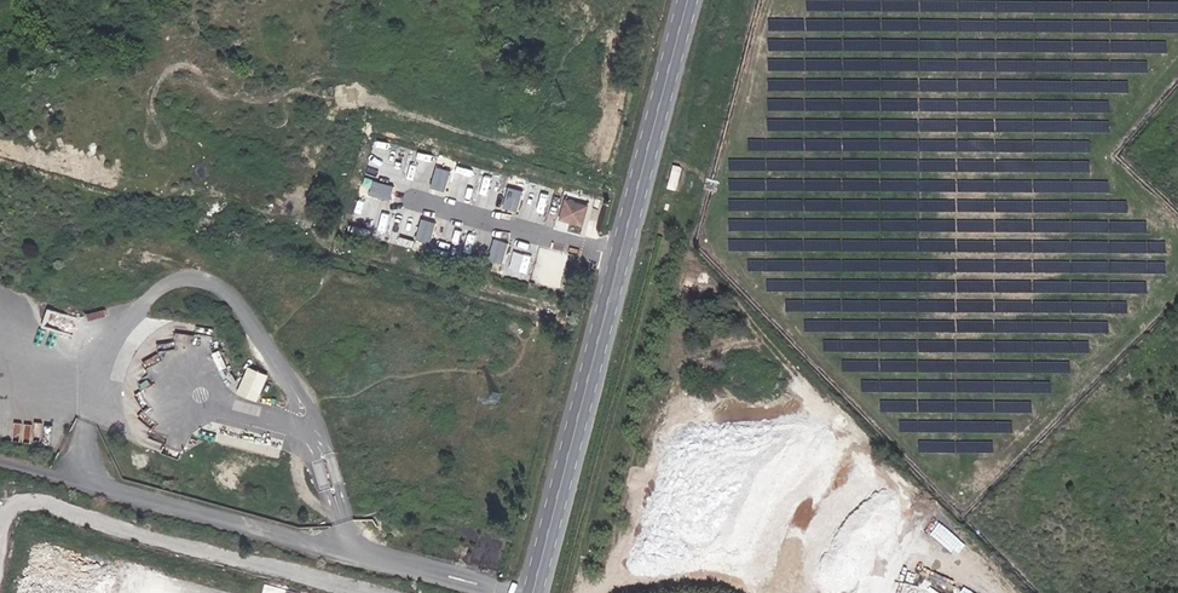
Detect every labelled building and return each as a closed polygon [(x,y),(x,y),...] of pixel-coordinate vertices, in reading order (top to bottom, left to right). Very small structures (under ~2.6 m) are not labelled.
[(445,193),(454,162),(442,158),(433,190),(445,193)] [(515,179),(507,210),(519,214),(527,182),(515,179)] [(396,189),(366,181),(363,192),(394,200),(396,189)] [(591,208),(569,202),(565,218),(573,220),(572,224),(585,228),(591,208)] [(436,226),(424,222),(415,253),(427,257),(436,226)] [(498,243),(489,274),(501,277),(509,246),(498,243)] [(246,368),(236,396),(257,403),(267,376),(246,368)]
